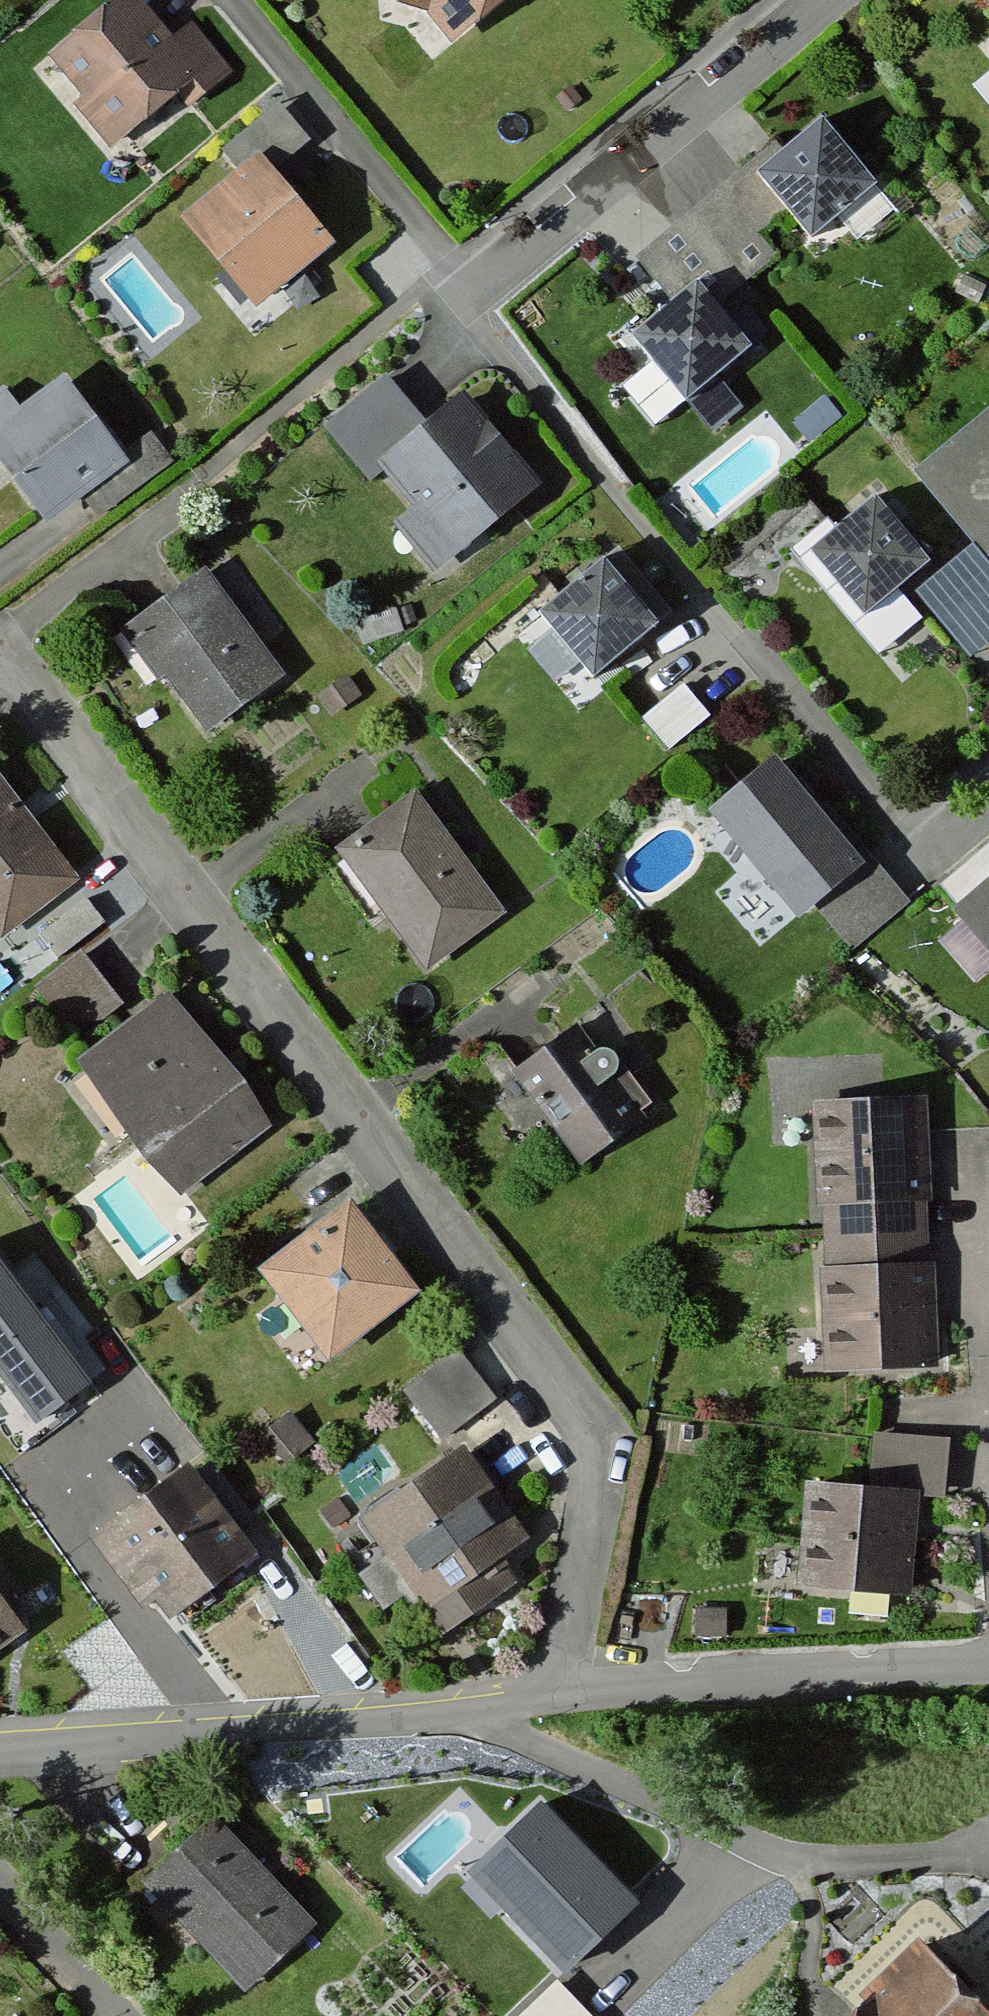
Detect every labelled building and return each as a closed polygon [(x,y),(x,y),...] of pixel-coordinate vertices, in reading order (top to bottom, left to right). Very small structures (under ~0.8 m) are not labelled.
[(143,0),(113,0),(51,51),(87,94),(77,102),(114,145),(176,93),(192,113),(241,72),(194,16),(171,34),(143,0)] [(444,47),(500,0),(403,0),(444,47)] [(283,99),(225,146),(244,169),(186,216),(261,306),(341,240),(288,177),(324,148),(283,99)] [(814,123),(747,179),(802,245),(869,190),(814,123)] [(686,287),(625,340),(710,437),(741,410),(712,376),(742,350),(686,287)] [(391,367),(318,423),(366,485),(390,466),(420,505),(396,524),(433,572),(544,487),(473,395),(435,424),(391,367)] [(0,384),(0,462),(49,523),(131,457),(64,375),(24,407),(3,382),(0,384)] [(872,503),(806,559),(862,625),(928,569),(872,503)] [(608,556),(543,609),(596,674),(662,622),(608,556)] [(208,563),(117,627),(155,680),(166,672),(208,731),(287,675),(208,563)] [(780,751),(712,807),(801,917),(813,908),(855,955),(907,909),(780,751)] [(0,769),(0,929),(8,939),(86,877),(0,769)] [(418,785),(335,843),(427,974),(510,915),(418,785)] [(941,921),(988,980),(988,855),(942,892),(956,909),(941,921)] [(126,998),(81,944),(28,989),(73,1043),(126,998)] [(169,990),(73,1063),(180,1203),(276,1130),(169,990)] [(589,1022),(515,1072),(582,1169),(655,1119),(589,1022)] [(931,1095),(811,1099),(819,1372),(940,1369),(931,1095)] [(351,1196),(255,1268),(324,1362),(421,1290),(351,1196)] [(0,1260),(0,1384),(34,1428),(94,1383),(0,1260)] [(405,1378),(444,1429),(501,1385),(462,1335),(405,1378)] [(954,1440),(878,1434),(874,1483),(810,1479),(802,1586),(917,1595),(924,1496),(949,1498),(954,1440)] [(466,1454),(369,1525),(448,1634),(519,1582),(504,1562),(531,1542),(466,1454)] [(197,1467),(95,1541),(166,1637),(267,1563),(197,1467)] [(37,1623),(0,1566),(0,1647),(37,1623)] [(630,1886),(540,1793),(474,1856),(564,1949),(630,1886)] [(219,1816),(144,1886),(247,1994),(322,1924),(219,1816)] [(924,1953),(866,2015),(988,2015),(988,2013),(924,1953)] [(507,2015),(598,2015),(602,2012),(555,1967),(507,2015)]
